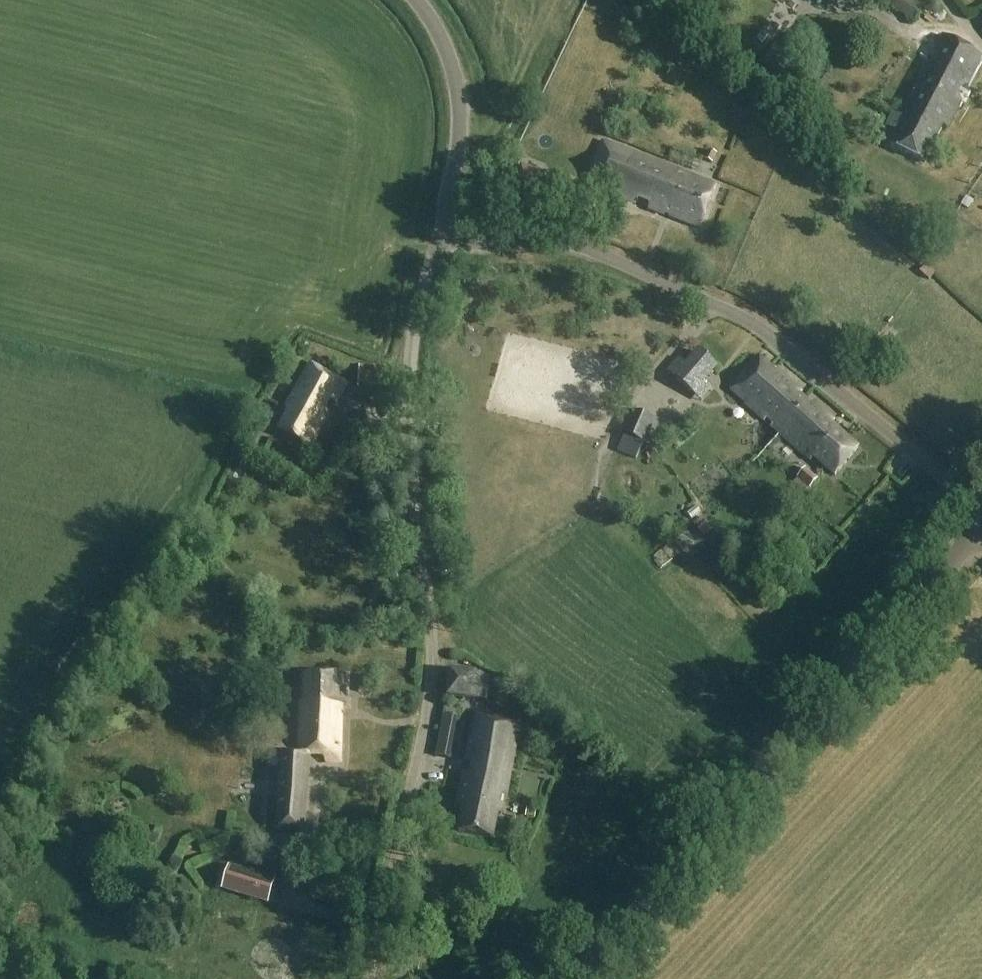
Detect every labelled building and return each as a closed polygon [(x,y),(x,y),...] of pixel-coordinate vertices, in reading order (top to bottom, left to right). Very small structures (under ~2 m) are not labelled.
[(913,22),(924,6),(917,0),(889,0),(887,3),(913,22)] [(646,41),(651,36),(657,30),(649,23),(639,35),(646,41)] [(900,115),(899,117),(893,114),(886,128),(898,134),(892,145),(925,163),(945,126),(948,128),(981,63),(980,63),(981,59),(981,58),(942,36),(900,115)] [(894,60),(884,71),(894,80),(904,69),(894,60)] [(587,187),(635,206),(638,199),(650,203),(647,211),(699,231),(716,188),(604,144),(587,187)] [(716,154),(708,150),(703,159),(712,163),(716,154)] [(595,224),(617,230),(620,221),(598,215),(595,224)] [(699,353),(676,380),(692,394),(715,367),(699,353)] [(744,406),(779,436),(798,415),(795,412),(804,401),(801,398),(802,396),(778,375),(777,377),(758,360),(731,392),(745,404),(744,406)] [(309,451),(330,415),(324,411),(330,401),(336,404),(346,386),(310,366),(285,410),(289,412),(277,433),(309,451)] [(359,366),(357,398),(383,400),(385,368),(359,366)] [(603,409),(610,394),(600,390),(593,404),(603,409)] [(798,415),(779,436),(809,463),(813,459),(834,477),(857,451),(830,428),(834,424),(813,406),(811,408),(804,401),(795,412),(798,415)] [(632,411),(622,435),(645,444),(655,421),(632,411)] [(250,428),(246,436),(252,439),(255,431),(250,428)] [(805,469),(798,477),(798,478),(809,487),(810,488),(817,479),(805,469)] [(756,481),(769,495),(778,488),(765,473),(756,481)] [(713,530),(702,517),(693,525),(704,538),(713,530)] [(490,677),(451,674),(449,698),(488,701),(490,677)] [(347,707),(348,678),(305,676),(304,703),(300,703),(297,755),(280,754),(276,832),(306,834),(310,753),(326,754),(326,763),(340,763),(342,707),(347,707)] [(358,676),(358,692),(368,693),(369,676),(358,676)] [(455,806),(458,806),(462,807),(461,808),(456,833),(459,833),(492,840),(497,816),(501,817),(516,748),(512,747),(517,725),(479,717),(474,716),(465,760),(468,760),(471,761),(468,774),(465,773),(462,773),(455,806)] [(449,759),(456,724),(442,721),(435,757),(449,759)] [(536,810),(526,808),(525,817),(534,819),(536,810)] [(228,868),(221,891),(267,905),(274,882),(228,868)]
